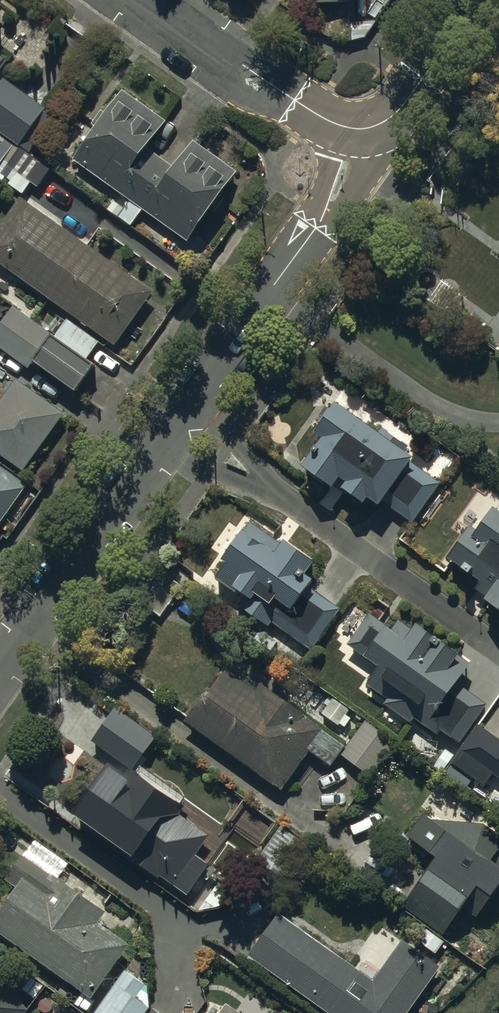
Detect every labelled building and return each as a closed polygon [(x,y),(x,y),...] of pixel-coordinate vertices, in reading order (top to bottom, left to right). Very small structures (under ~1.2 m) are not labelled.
[(304,9),(345,8),(345,0),(304,0),(304,9)] [(3,83),(0,88),(0,137),(28,157),(54,121),(3,83)] [(168,126),(121,92),(102,117),(101,116),(93,127),(96,129),(72,162),(128,203),(116,218),(130,229),(142,213),(188,247),(239,178),(194,144),(174,171),(149,152),(168,126)] [(0,141),(0,178),(5,170),(15,177),(8,187),(22,197),(30,186),(37,192),(49,176),(0,141)] [(20,203),(0,231),(0,267),(114,349),(151,298),(20,203)] [(27,366),(51,333),(12,304),(0,321),(0,346),(27,366)] [(57,333),(89,356),(100,340),(67,318),(57,333)] [(94,362),(53,333),(35,359),(75,388),(94,362)] [(22,476),(64,419),(15,383),(0,404),(0,459),(22,476)] [(376,440),(334,410),(332,414),(328,411),(316,427),(321,431),(314,441),(321,446),(300,474),(332,497),(339,488),(344,492),(340,497),(362,513),(366,507),(377,515),(384,506),(412,526),(440,487),(401,459),(408,450),(383,431),(376,440)] [(27,490),(0,470),(0,526),(27,490)] [(496,512),(480,534),(473,529),(450,561),(482,584),(478,590),(491,600),(488,605),(498,613),(498,514),(496,512)] [(313,563),(250,519),(211,575),(246,600),(242,605),(268,623),(272,618),(312,646),(340,605),(310,584),(313,580),(305,575),(313,563)] [(393,634),(369,618),(348,649),(366,662),(363,665),(377,675),(367,689),(387,702),(383,708),(410,726),(413,723),(437,739),(440,735),(459,748),(486,709),(458,690),(472,669),(455,657),(453,660),(414,634),(412,636),(398,626),(393,634)] [(363,721),(342,749),(259,688),(254,694),(227,673),(187,727),(280,796),(310,756),(331,772),(340,760),(371,782),(397,747),(363,721)] [(159,743),(115,712),(91,747),(124,770),(119,777),(108,768),(71,820),(97,838),(94,843),(157,887),(159,883),(187,903),(210,870),(198,862),(212,841),(180,818),(184,812),(134,777),(159,743)] [(478,728),(438,779),(462,797),(471,784),(482,792),(493,777),(498,782),(498,744),(478,728)] [(431,824),(423,818),(407,839),(439,863),(404,909),(445,940),(465,913),(478,923),(498,894),(498,838),(482,826),(431,824)] [(255,861),(284,882),(309,848),(280,827),(255,861)] [(34,840),(4,884),(14,891),(0,912),(0,942),(90,1005),(126,953),(94,931),(104,917),(59,886),(72,866),(34,840)] [(279,916),(247,961),(321,1012),(413,1012),(443,971),(406,944),(376,985),(279,916)] [(126,971),(96,1012),(149,1012),(150,1012),(135,1002),(147,985),(126,971)] [(4,982),(0,984),(0,1012),(26,1012),(4,982)]
